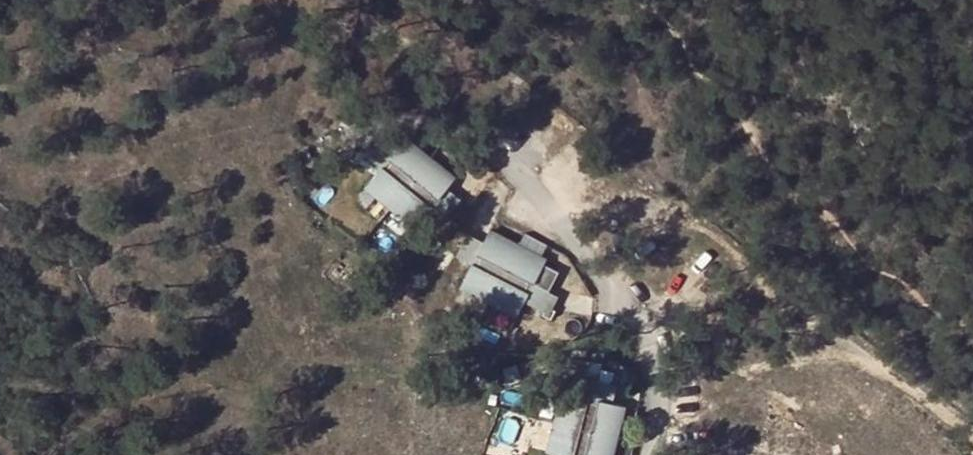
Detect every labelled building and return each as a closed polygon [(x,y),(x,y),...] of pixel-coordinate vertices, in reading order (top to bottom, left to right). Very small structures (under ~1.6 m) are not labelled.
[(393,131),(379,148),(392,159),(399,165),(393,172),(386,166),(379,174),(368,188),(418,228),(436,206),(428,200),(434,193),(442,199),(459,177),(409,137),(406,141),(393,131)] [(371,142),(358,157),(379,174),(386,166),(393,172),(399,165),(392,159),(379,148),(371,142)] [(436,206),(442,199),(434,193),(428,200),(436,206)] [(476,263),(463,287),(520,317),(528,301),(533,292),(525,288),(529,279),(538,284),(552,291),(562,271),(548,264),(550,259),(493,229),(480,254),(489,258),(484,267),(476,263)] [(450,267),(457,250),(442,244),(435,261),(450,267)] [(480,254),(476,263),(484,267),(489,258),(480,254)] [(533,292),(528,301),(552,314),(561,296),(552,291),(538,284),(529,279),(525,288),(533,292)] [(550,452),(563,454),(578,454),(579,449),(589,452),(588,454),(616,454),(629,406),(602,399),(600,408),(591,405),(593,396),(566,389),(550,452)] [(602,399),(593,396),(591,405),(600,408),(602,399)]
